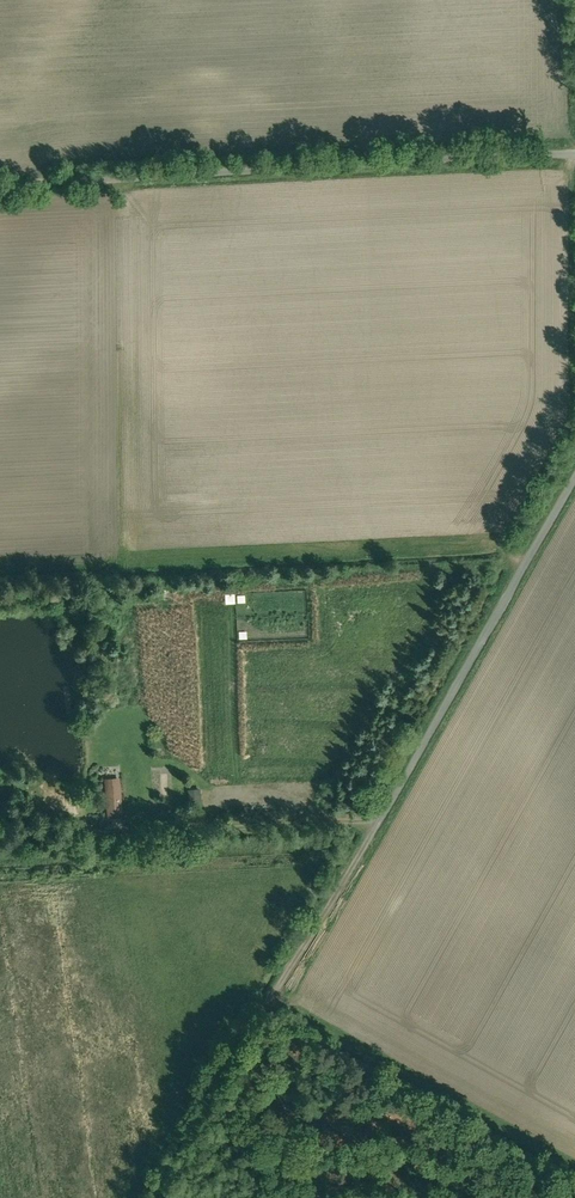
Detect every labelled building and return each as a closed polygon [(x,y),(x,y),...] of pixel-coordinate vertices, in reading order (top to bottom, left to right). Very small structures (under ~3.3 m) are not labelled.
[(228,604),(237,603),(237,593),(227,594),(228,604)] [(119,797),(108,798),(110,815),(120,814),(119,797)]
